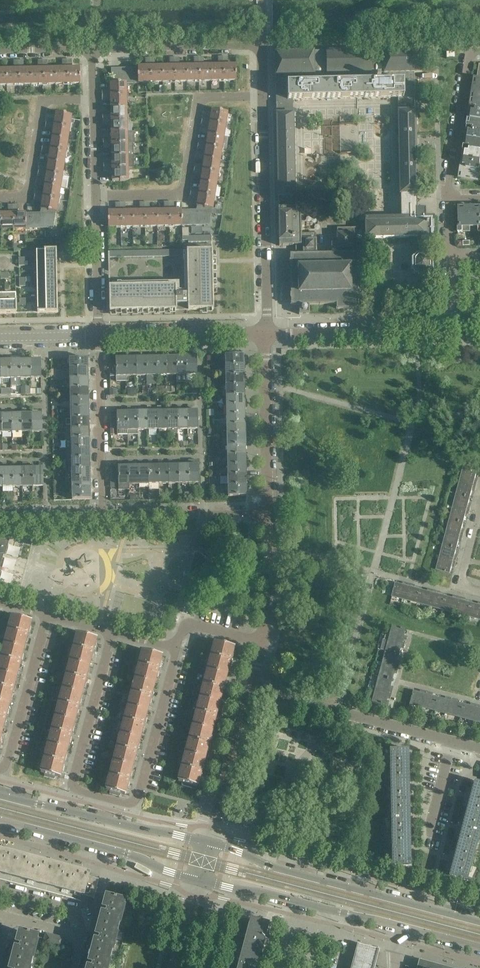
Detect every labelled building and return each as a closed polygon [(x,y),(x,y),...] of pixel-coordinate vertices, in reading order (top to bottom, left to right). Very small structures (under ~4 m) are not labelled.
[(414,88),(414,81),(414,72),(422,72),(422,49),(327,51),(327,74),(371,73),(371,81),(326,82),(326,94),(327,94),(327,99),(403,97),(403,106),(398,107),(398,111),(398,127),(400,194),(417,194),(416,163),(417,163),(417,157),(416,157),(415,125),(416,125),(416,119),(415,119),(415,95),(415,88),(414,88)] [(326,94),(326,82),(371,81),(371,73),(327,74),(327,51),(275,52),(276,121),(275,121),(276,128),(277,128),(277,160),(276,160),(276,166),(277,166),(278,196),(295,196),(294,158),(294,153),(294,136),(293,113),(293,109),(288,109),(288,100),(293,100),(310,99),(327,99),(327,94),(326,94)] [(223,81),(223,63),(221,63),(221,65),(211,65),(211,81),(223,81)] [(236,81),(236,65),(225,65),(225,63),(223,63),(223,81),(236,81)] [(175,82),(174,64),(172,64),(172,66),(162,66),(162,82),(175,82)] [(187,82),(187,66),(177,66),(177,64),(174,64),(175,82),(187,82)] [(199,82),(199,64),(197,64),(197,65),(187,66),(187,82),(199,82)] [(211,81),(211,65),(201,65),(201,64),(199,64),(199,82),(211,81)] [(150,83),(150,65),(148,65),(148,66),(138,67),(138,68),(138,83),(150,83)] [(162,82),(162,66),(152,66),(152,65),(150,65),(150,83),(162,82)] [(43,84),(43,66),(41,67),(41,68),(31,69),(31,85),(43,84)] [(56,84),(55,68),(45,68),(45,66),(43,66),(43,84),(56,84)] [(68,84),(67,66),(65,66),(65,68),(55,68),(56,84),(68,84)] [(80,84),(80,68),(70,68),(70,66),(67,66),(68,84),(80,84)] [(19,85),(19,67),(16,67),(16,69),(6,69),(7,85),(19,85)] [(31,85),(31,69),(21,69),(21,67),(19,67),(19,85),(31,85)] [(127,95),(126,83),(125,83),(119,83),(112,83),(110,83),(110,93),(108,93),(108,96),(127,95)] [(127,107),(127,95),(108,96),(108,98),(110,98),(111,108),(127,107)] [(476,110),(477,107),(473,107),(470,106),(469,111),(472,112),(471,119),(479,120),(479,110),(476,110)] [(127,119),(127,107),(111,108),(111,118),(109,118),(109,120),(127,119)] [(226,125),(228,113),(212,110),(210,120),(208,120),(208,122),(226,125)] [(70,128),(72,116),(56,113),(54,123),(52,123),(52,125),(70,128)] [(127,132),(127,119),(109,120),(109,122),(111,122),(111,132),(127,132)] [(471,119),(470,126),(473,127),(473,129),(479,131),(479,120),(471,119)] [(224,137),(226,125),(208,122),(207,124),(210,125),(208,134),(224,137)] [(68,140),(70,128),(52,125),(52,127),(53,128),(52,137),(68,140)] [(473,129),(473,127),(470,126),(467,126),(466,131),(469,132),(468,139),(479,141),(479,131),(473,129)] [(128,144),(127,132),(111,132),(111,142),(109,142),(109,144),(128,144)] [(222,149),(224,137),(208,134),(206,144),(204,144),(204,146),(222,149)] [(66,152),(68,140),(52,137),(50,147),(48,147),(48,149),(66,152)] [(468,139),(467,146),(470,147),(470,149),(479,151),(479,141),(468,139)] [(128,156),(128,144),(109,144),(109,146),(111,146),(112,156),(128,156)] [(220,161),(222,149),(204,146),(204,148),(206,149),(204,159),(220,161)] [(470,149),(470,147),(467,146),(464,146),(463,151),(466,151),(465,158),(479,161),(479,151),(470,149)] [(64,164),(66,152),(48,149),(48,151),(50,152),(48,161),(64,164)] [(128,168),(128,156),(112,156),(112,166),(110,166),(110,169),(128,168)] [(465,158),(464,166),(467,166),(467,169),(479,171),(479,161),(465,158)] [(218,173),(220,161),(204,159),(203,168),(201,168),(200,170),(218,173)] [(62,176),(64,164),(48,161),(47,171),(45,171),(44,173),(62,176)] [(479,173),(479,171),(467,169),(467,166),(464,166),(461,165),(460,171),(463,171),(462,179),(478,181),(479,173)] [(128,181),(128,168),(110,169),(110,171),(112,171),(112,181),(128,181)] [(216,185),(218,173),(200,170),(200,172),(202,173),(201,183),(216,185)] [(61,188),(62,176),(44,173),(44,175),(46,176),(44,186),(61,188)] [(215,197),(216,185),(201,183),(199,192),(197,192),(197,194),(215,197)] [(59,200),(61,188),(44,186),(43,195),(41,195),(41,197),(59,200)] [(213,209),(215,197),(197,194),(196,196),(198,197),(197,207),(211,209),(213,209)] [(57,212),(59,200),(41,197),(40,199),(42,200),(41,210),(55,212),(57,212)] [(208,224),(211,209),(197,207),(197,210),(181,211),(182,224),(194,224),(194,225),(208,224)] [(301,234),(300,214),(300,207),(278,208),(279,246),(295,245),(301,245),(301,240),(301,234)] [(479,209),(473,209),(473,207),(468,207),(468,209),(468,213),(470,213),(470,226),(478,226),(479,226),(479,212),(479,209)] [(169,226),(169,208),(167,208),(167,210),(157,210),(157,227),(169,226)] [(182,224),(181,211),(181,210),(171,210),(171,208),(169,208),(169,226),(182,226),(182,224)] [(433,271),(433,258),(428,254),(425,254),(424,243),(435,243),(434,216),(425,217),(425,208),(416,208),(416,217),(365,218),(366,238),(417,237),(417,243),(419,243),(419,254),(416,254),(411,259),(411,271),(416,276),(429,275),(433,271)] [(121,227),(120,209),(118,209),(118,211),(108,211),(108,228),(121,227)] [(133,227),(133,211),(123,211),(123,209),(120,209),(121,227),(133,227)] [(145,227),(145,209),(142,209),(143,211),(133,211),(133,227),(145,227)] [(157,227),(157,210),(147,211),(147,209),(145,209),(145,227),(157,227)] [(470,226),(470,213),(468,213),(468,209),(460,210),(460,226),(458,226),(458,232),(463,232),(463,227),(470,226)] [(52,227),(55,212),(41,210),(41,213),(25,214),(26,227),(38,227),(38,228),(52,227)] [(13,229),(13,211),(11,211),(11,213),(1,213),(1,230),(13,229)] [(26,229),(26,227),(25,214),(25,213),(15,213),(15,211),(13,211),(13,229),(26,229)] [(358,290),(358,267),(359,266),(360,266),(361,265),(361,264),(362,263),(362,262),(362,261),(361,260),(361,259),(360,259),(359,258),(358,258),(358,253),(357,253),(357,228),(337,228),(337,253),(316,254),(303,254),(295,254),(290,254),(291,305),(299,305),(299,314),(309,314),(309,305),(336,304),(336,309),(359,309),(358,299),(359,299),(360,299),(361,298),(362,297),(362,296),(362,295),(362,294),(362,293),(362,292),(361,292),(361,291),(360,291),(358,290)] [(316,254),(316,239),(308,239),(302,240),(303,254),(316,254)] [(37,261),(56,261),(56,250),(36,251),(37,261)] [(109,287),(109,311),(176,310),(176,309),(188,309),(188,310),(213,309),(211,250),(192,251),(187,251),(187,294),(175,294),(175,285),(109,287)] [(37,261),(37,272),(56,271),(56,261),(37,261)] [(37,272),(37,282),(56,281),(56,271),(37,272)] [(37,282),(37,292),(57,292),(56,281),(37,282)] [(37,292),(37,302),(57,302),(57,292),(37,292)] [(5,294),(5,314),(16,313),(16,307),(16,303),(16,299),(16,294),(5,294)] [(37,302),(38,313),(57,313),(57,302),(37,302)] [(244,366),(243,356),(225,356),(225,366),(244,366)] [(146,376),(146,357),(136,358),(136,376),(146,376)] [(156,375),(156,357),(146,357),(146,376),(156,375)] [(166,375),(166,357),(156,357),(156,375),(166,375)] [(176,375),(176,357),(166,357),(166,375),(176,375)] [(186,375),(186,357),(176,357),(176,375),(186,375)] [(197,375),(196,357),(186,357),(186,375),(197,375)] [(126,376),(126,358),(115,358),(116,364),(116,376),(126,376)] [(136,376),(136,358),(126,358),(126,376),(136,376)] [(88,369),(87,359),(69,359),(69,369),(88,369)] [(10,360),(0,360),(0,361),(0,379),(10,378),(10,360)] [(20,378),(20,360),(10,360),(10,378),(20,378)] [(30,378),(30,360),(20,360),(20,378),(30,378)] [(41,378),(41,360),(30,360),(30,378),(41,378)] [(244,376),(244,366),(225,366),(226,376),(244,376)] [(88,379),(88,373),(88,369),(69,369),(70,379),(88,379)] [(244,386),(244,376),(226,376),(226,386),(244,386)] [(88,389),(88,379),(70,379),(70,389),(88,389)] [(244,396),(244,386),(226,386),(226,396),(244,396)] [(88,399),(88,389),(70,389),(70,399),(88,399)] [(244,406),(244,396),(226,396),(226,406),(244,406)] [(88,409),(88,399),(70,399),(70,409),(88,409)] [(167,429),(167,411),(161,411),(161,406),(157,406),(157,411),(157,430),(167,429)] [(177,429),(177,411),(171,411),(171,406),(167,406),(167,411),(167,429),(177,429)] [(187,429),(187,411),(181,411),(181,406),(177,406),(178,411),(177,411),(177,429),(187,429)] [(244,416),(244,406),(226,406),(226,416),(244,416)] [(138,434),(137,430),(137,412),(131,412),(131,407),(127,407),(127,412),(128,435),(138,434)] [(157,430),(157,411),(151,412),(151,407),(147,407),(147,412),(147,430),(157,430)] [(12,432),(11,414),(5,414),(5,409),(2,409),(2,414),(1,414),(2,433),(12,432)] [(22,432),(21,414),(15,414),(15,409),(12,409),(12,414),(11,414),(12,432),(22,432)] [(32,432),(31,414),(25,414),(25,409),(22,409),(22,414),(21,414),(22,432),(32,432)] [(89,419),(88,409),(70,409),(70,419),(89,419)] [(198,429),(198,411),(187,411),(187,429),(198,429)] [(128,435),(127,412),(117,412),(117,413),(117,424),(117,435),(128,435)] [(147,430),(147,412),(137,412),(137,430),(147,430)] [(42,432),(42,414),(31,414),(32,432),(42,432)] [(245,426),(244,416),(226,416),(227,426),(245,426)] [(89,429),(89,419),(70,419),(71,429),(89,429)] [(245,436),(245,426),(227,426),(227,436),(245,436)] [(89,439),(89,429),(71,429),(71,439),(89,439)] [(245,446),(245,436),(227,436),(227,446),(245,446)] [(89,449),(89,439),(71,439),(71,449),(89,449)] [(245,456),(245,446),(227,446),(227,456),(245,456)] [(89,459),(89,449),(71,449),(71,459),(89,459)] [(245,466),(245,456),(227,456),(227,466),(245,466)] [(90,469),(89,459),(71,459),(71,469),(90,469)] [(199,483),(199,471),(199,465),(193,465),(192,460),(189,460),(189,465),(188,465),(188,483),(199,483)] [(149,484),(148,466),(142,466),(142,461),(138,461),(138,466),(139,484),(149,484)] [(169,484),(168,465),(162,466),(162,461),(158,461),(158,466),(159,484),(169,484)] [(33,486),(32,468),(26,468),(26,463),(23,463),(23,468),(22,468),(23,486),(33,486)] [(159,484),(158,466),(151,466),(151,463),(149,463),(149,466),(148,466),(149,484),(159,484)] [(179,483),(178,465),(168,465),(169,484),(179,483)] [(188,483),(188,465),(178,465),(179,483),(188,483)] [(129,485),(128,466),(118,467),(118,485),(129,485)] [(139,484),(138,466),(128,466),(129,485),(139,484)] [(246,476),(245,466),(227,466),(227,476),(246,476)] [(13,487),(12,468),(2,469),(3,487),(13,487)] [(23,486),(22,468),(12,468),(13,487),(23,486)] [(43,486),(43,468),(32,468),(33,486),(43,486)] [(90,479),(90,469),(71,469),(72,479),(90,479)] [(475,480),(477,472),(464,469),(461,482),(476,486),(477,481),(475,480)] [(246,486),(246,476),(227,476),(228,486),(246,486)] [(90,489),(90,479),(72,479),(72,489),(90,489)] [(475,490),(476,486),(461,482),(457,494),(470,497),(472,490),(475,490)] [(246,496),(246,486),(228,486),(228,497),(246,496)] [(90,499),(90,489),(72,489),(72,500),(90,499)] [(468,506),(470,497),(457,494),(454,507),(470,511),(471,506),(468,506)] [(468,516),(470,511),(454,507),(451,519),(464,523),(466,515),(468,516)] [(461,531),(464,523),(451,519),(447,532),(463,536),(464,532),(461,531)] [(462,541),(463,536),(447,532),(444,545),(457,548),(459,540),(462,541)] [(2,556),(5,555),(10,539),(0,539),(0,564),(2,556)] [(455,556),(457,548),(444,545),(441,557),(456,561),(457,557),(455,556)] [(450,574),(452,565),(455,566),(456,561),(441,557),(437,570),(450,574)] [(405,599),(409,583),(405,582),(404,585),(396,583),(392,596),(405,599)] [(418,602),(421,590),(413,587),(414,585),(409,583),(405,599),(418,602)] [(430,606),(434,590),(430,589),(429,592),(421,590),(418,602),(430,606)] [(443,609),(446,596),(438,594),(439,591),(434,590),(430,606),(443,609)] [(456,613),(460,597),(455,596),(454,598),(446,596),(443,609),(456,613)] [(468,616),(472,603),(464,601),(464,598),(460,597),(456,613),(468,616)] [(479,605),(472,603),(468,616),(479,619),(479,603),(479,605)] [(28,632),(31,621),(27,620),(27,617),(17,614),(16,617),(12,616),(5,644),(23,649),(26,638),(27,639),(29,632),(28,632)] [(403,637),(405,629),(393,626),(389,639),(405,643),(406,638),(403,637)] [(93,649),(96,638),(93,637),(93,634),(82,632),(81,634),(77,633),(70,661),(89,666),(92,656),(94,649),(93,649)] [(404,647),(405,643),(389,639),(386,651),(399,655),(401,647),(404,647)] [(230,659),(234,647),(230,646),(230,643),(220,641),(218,643),(215,642),(207,670),(226,675),(229,663),(230,664),(231,659),(230,659)] [(22,660),(21,659),(23,649),(5,644),(0,661),(0,672),(16,677),(19,666),(20,666),(22,660)] [(159,666),(162,655),(158,654),(158,652),(148,649),(146,651),(143,650),(135,679),(154,684),(157,673),(158,673),(159,667),(159,666)] [(397,663),(399,655),(386,651),(383,664),(398,668),(399,663),(397,663)] [(85,684),(87,677),(86,677),(89,666),(70,661),(63,689),(81,694),(84,683),(85,684)] [(397,673),(398,668),(383,664),(379,677),(392,680),(394,672),(397,673)] [(223,687),(226,675),(207,670),(200,698),(219,703),(222,691),(223,691),(224,687),(223,687)] [(14,687),(13,687),(16,677),(0,672),(0,702),(9,704),(12,694),(14,687)] [(390,688),(392,680),(379,677),(376,689),(392,693),(393,689),(390,688)] [(150,701),(152,694),(151,694),(154,684),(135,679),(128,706),(147,711),(150,701)] [(78,711),(80,705),(79,704),(81,694),(63,689),(55,717),(74,722),(77,711),(78,711)] [(385,705),(388,697),(390,698),(392,693),(376,689),(373,702),(385,705)] [(422,707),(427,691),(422,690),(421,693),(413,691),(409,704),(422,707)] [(435,710),(438,697),(430,695),(431,692),(427,691),(422,707),(435,710)] [(448,714),(452,698),(447,697),(446,699),(438,697),(435,710),(448,714)] [(216,714),(219,703),(200,698),(193,725),(212,730),(215,719),(216,719),(217,715),(216,714)] [(460,717),(464,704),(456,702),(456,699),(452,698),(448,714),(460,717)] [(7,715),(6,715),(9,704),(0,702),(0,731),(2,732),(4,721),(5,722),(7,715)] [(473,720),(477,705),(472,703),(472,706),(464,704),(460,717),(473,720)] [(143,729),(145,722),(144,722),(147,711),(128,706),(121,734),(139,739),(142,728),(143,729)] [(70,739),(72,732),(71,732),(74,722),(55,717),(48,744),(67,749),(70,739)] [(209,742),(212,730),(193,725),(185,753),(204,758),(207,746),(208,747),(209,742)] [(136,756),(138,750),(137,749),(139,739),(121,734),(113,762),(132,767),(135,756),(136,756)] [(63,767),(65,760),(64,760),(67,749),(48,744),(41,772),(44,773),(44,776),(54,779),(56,776),(59,777),(62,766),(63,767)] [(408,769),(408,758),(408,750),(389,750),(390,769),(408,769)] [(201,774),(202,770),(201,770),(204,758),(185,753),(178,781),(181,782),(182,785),(192,788),(193,785),(197,786),(200,774),(201,774)] [(128,784),(130,777),(129,777),(132,767),(113,762),(106,790),(110,791),(110,794),(120,796),(121,794),(125,795),(128,784)] [(409,801),(408,769),(390,769),(391,801),(409,801)] [(474,782),(465,813),(479,817),(479,784),(474,782)] [(410,834),(409,801),(391,801),(391,834),(410,834)] [(479,830),(479,817),(465,813),(457,845),(475,850),(479,830)] [(410,866),(410,834),(391,834),(392,867),(410,866)] [(467,881),(475,850),(457,845),(449,876),(467,881)] [(18,857),(0,853),(0,880),(11,883),(18,857)] [(99,879),(87,876),(87,875),(18,857),(11,883),(72,899),(73,895),(81,897),(81,895),(82,895),(94,898),(99,879)] [(118,930),(125,902),(105,897),(102,909),(104,909),(103,914),(101,913),(98,925),(118,930)] [(269,924),(250,919),(241,954),(238,953),(236,961),(239,961),(237,967),(257,967),(269,924)] [(111,957),(118,930),(98,925),(95,936),(97,937),(96,941),(94,940),(91,952),(111,957)] [(31,965),(38,937),(19,932),(16,944),(18,944),(16,949),(14,948),(11,959),(31,965)] [(49,945),(52,934),(46,933),(43,943),(49,945)] [(56,947),(58,936),(52,934),(49,945),(56,947)] [(62,949),(65,938),(58,936),(56,947),(62,949)] [(357,944),(350,967),(374,967),(379,950),(357,944)] [(111,957),(91,952),(88,963),(90,964),(89,967),(87,967),(108,967),(111,957)] [(31,965),(11,959),(9,967),(30,967),(31,965)] [(434,963),(433,963),(432,964),(422,962),(423,960),(421,960),(420,962),(421,962),(420,967),(433,967),(434,963)]
